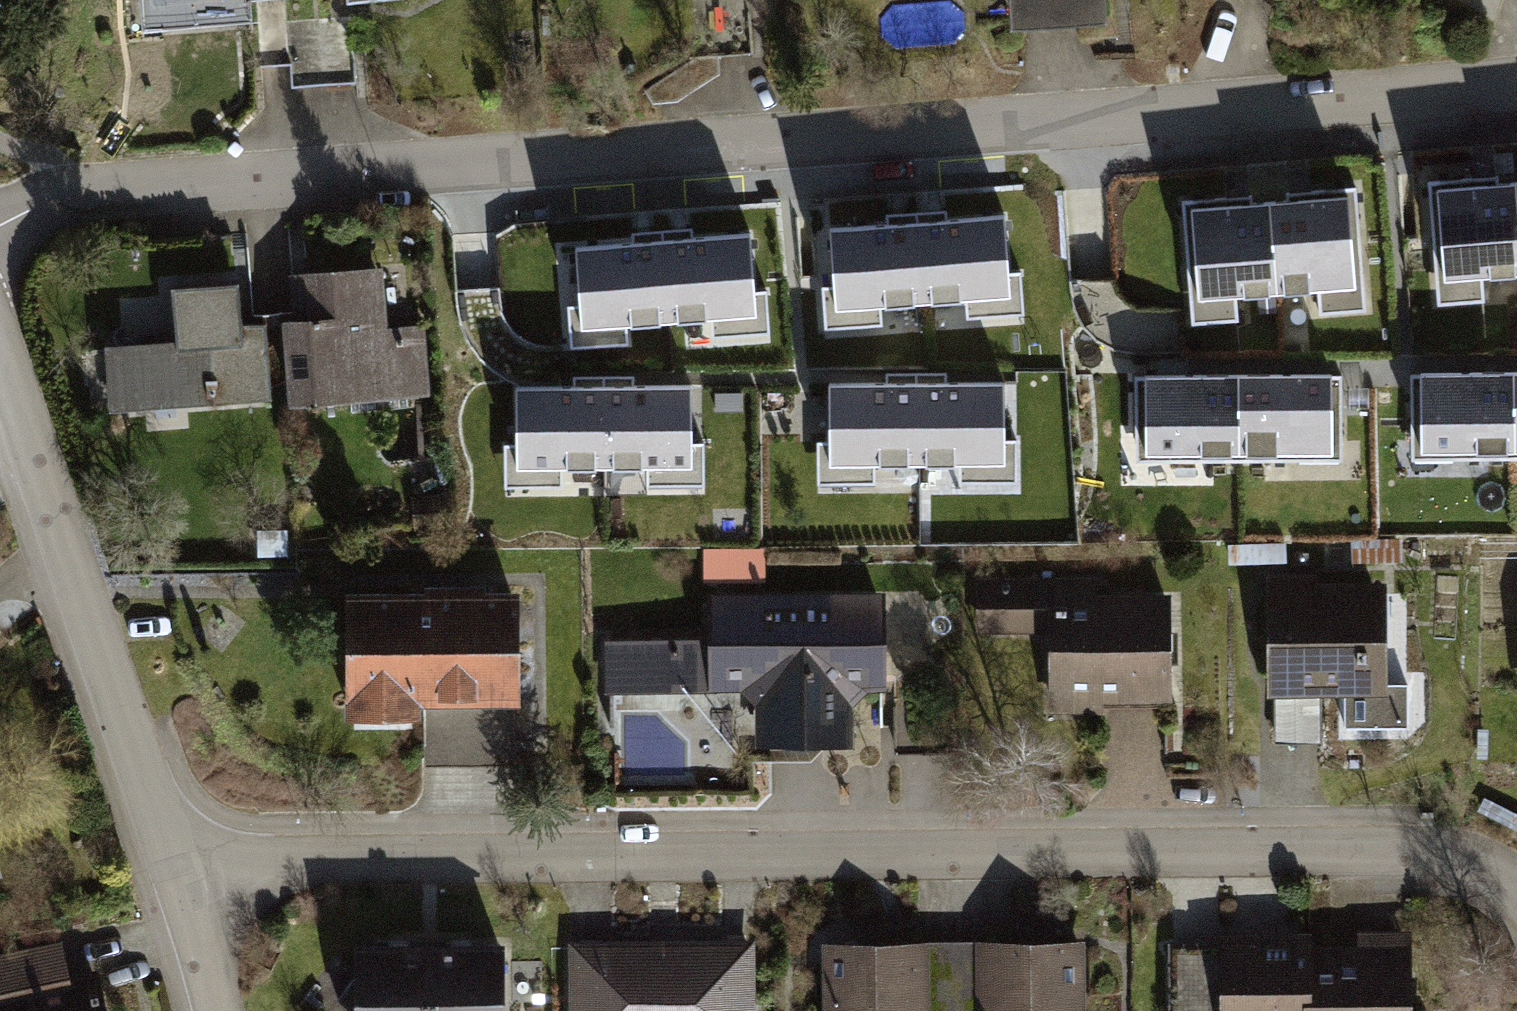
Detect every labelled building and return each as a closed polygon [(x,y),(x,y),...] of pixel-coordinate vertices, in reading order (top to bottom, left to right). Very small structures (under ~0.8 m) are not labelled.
[(297,0),(146,0),(149,34),(249,27),(248,4),(297,0)] [(1108,0),(1011,0),(1014,31),(1110,25),(1108,0)] [(1426,184),(1434,294),(1516,289),(1516,219),(1514,178),(1469,181),(1426,184)] [(1316,198),(1270,201),(1277,312),(1365,306),(1358,196),(1316,198)] [(1228,204),(1181,207),(1189,318),(1277,312),(1270,202),(1228,204)] [(913,225),(921,306),(1012,298),(1004,216),(913,225)] [(827,233),(834,314),(921,306),(913,225),(827,233)] [(661,244),(668,326),(759,317),(752,236),(661,244)] [(574,252),(582,333),(668,326),(661,244),(574,252)] [(381,274),(284,279),(290,407),(437,400),(433,328),(384,331),(381,274)] [(101,347),(108,415),(267,400),(260,325),(240,327),(236,286),(172,292),(176,340),(101,347)] [(1465,376),(1412,377),(1413,460),(1513,459),(1512,376),(1465,376)] [(1200,384),(1133,384),(1133,467),(1238,467),(1238,384),(1200,384)] [(1292,384),(1238,384),(1238,467),(1343,468),(1343,384),(1292,384)] [(913,388),(914,470),(1006,469),(1004,387),(913,388)] [(826,389),(827,471),(914,470),(913,388),(826,389)] [(601,391),(603,473),(694,472),(693,390),(601,391)] [(515,392),(516,474),(603,473),(601,391),(515,392)] [(1317,572),(1266,573),(1267,692),(1275,692),(1320,692),(1344,692),(1345,724),(1407,724),(1406,679),(1388,679),(1387,577),(1317,578),(1317,572)] [(1178,700),(1174,593),(1094,596),(1093,575),(976,579),(978,630),(1048,628),(1051,712),(1103,710),(1103,702),(1178,700)] [(421,587),(338,588),(340,715),(424,714),(425,766),(515,765),(513,586),(421,587)] [(886,588),(707,590),(707,637),(708,690),(760,688),(753,701),(753,744),(852,743),(852,700),(859,692),(866,683),(888,683),(886,588)] [(708,690),(707,637),(601,639),(603,692),(708,690)] [(1320,692),(1275,692),(1275,740),(1320,740),(1320,692)] [(1219,933),(1219,944),(1220,1010),(1410,1010),(1409,928),(1368,928),(1356,929),(1356,945),(1310,945),(1310,932),(1283,933),(1219,933)] [(92,972),(65,978),(55,938),(0,951),(0,1010),(101,1010),(92,972)] [(567,941),(568,1010),(755,1010),(753,938),(652,939),(567,941)] [(350,940),(351,1010),(498,1010),(497,939),(461,939),(400,940),(350,940)] [(975,1010),(1084,1010),(1084,939),(1044,939),(974,940),(975,1010)] [(974,940),(929,941),(929,1010),(975,1010),(974,940)] [(929,941),(889,941),(822,941),(822,1010),(929,1010),(929,941)] [(1219,944),(1168,944),(1168,1010),(1220,1010),(1219,944)]
